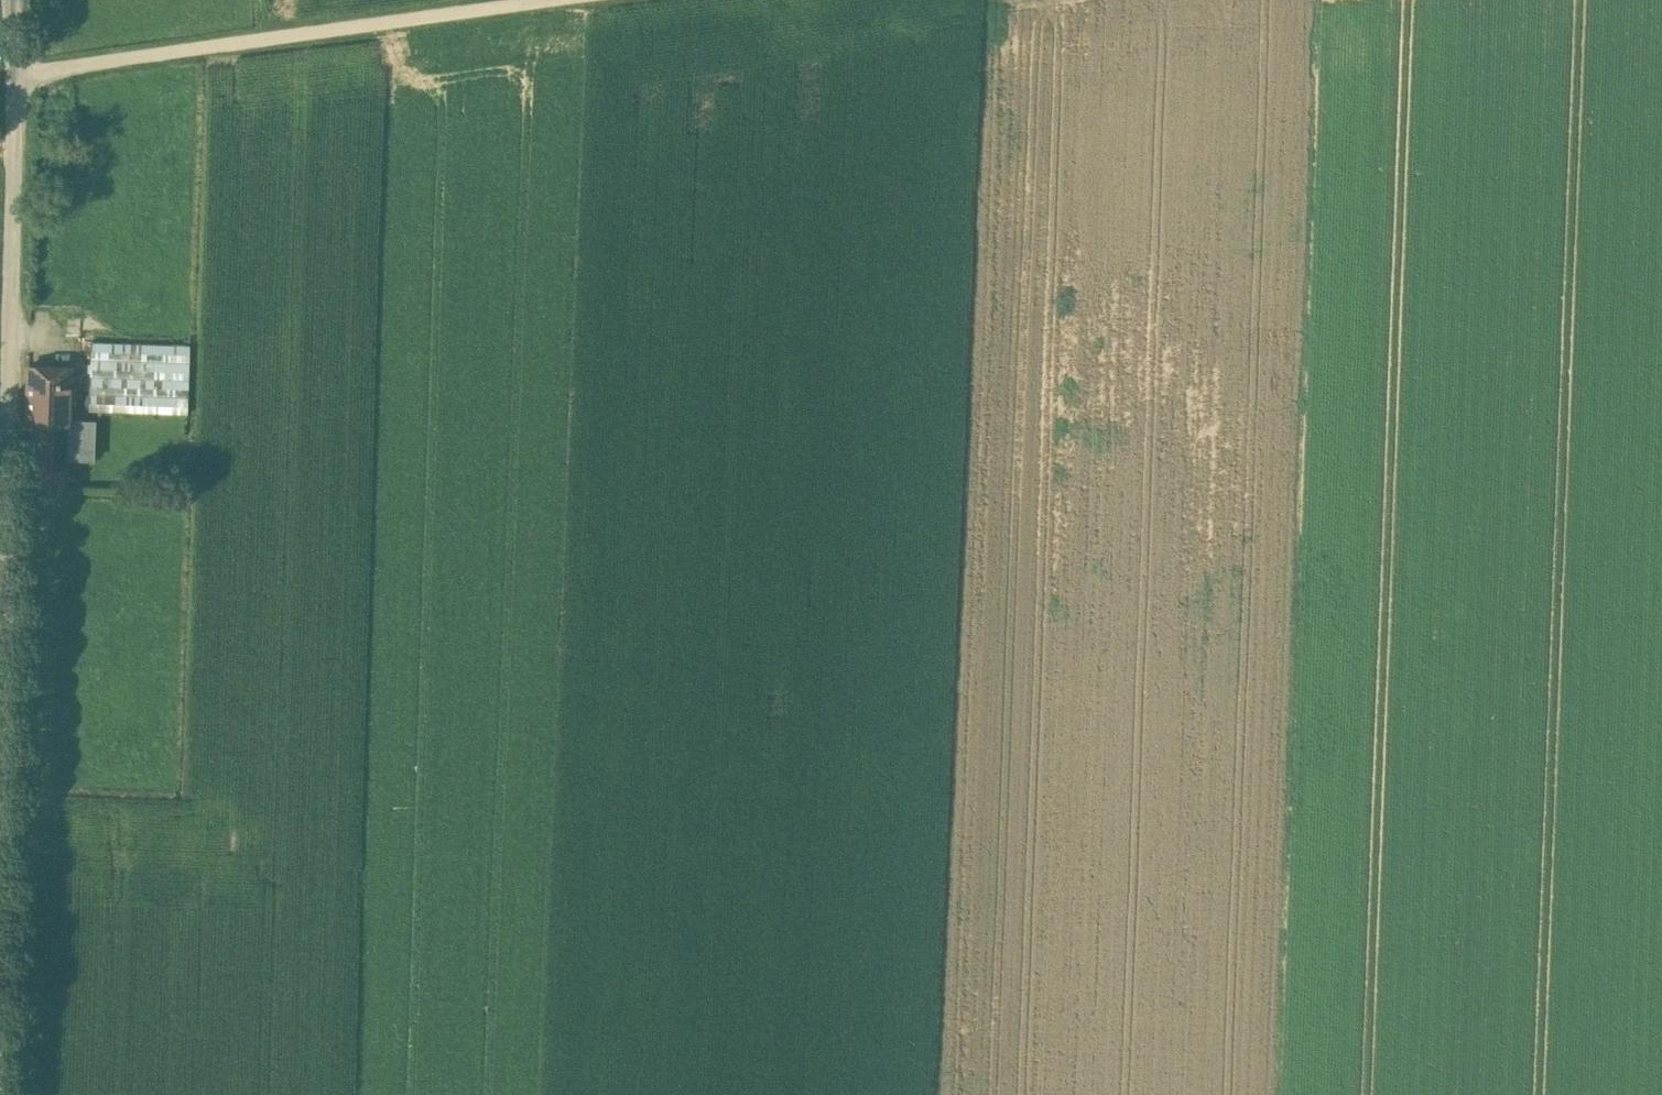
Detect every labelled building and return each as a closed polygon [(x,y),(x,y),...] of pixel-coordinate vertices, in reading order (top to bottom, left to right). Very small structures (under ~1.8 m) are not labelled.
[(190,345),(93,342),(92,404),(189,407),(190,345)] [(77,358),(28,360),(24,418),(39,419),(36,478),(72,479),(73,457),(98,457),(98,413),(75,413),(77,358)]
